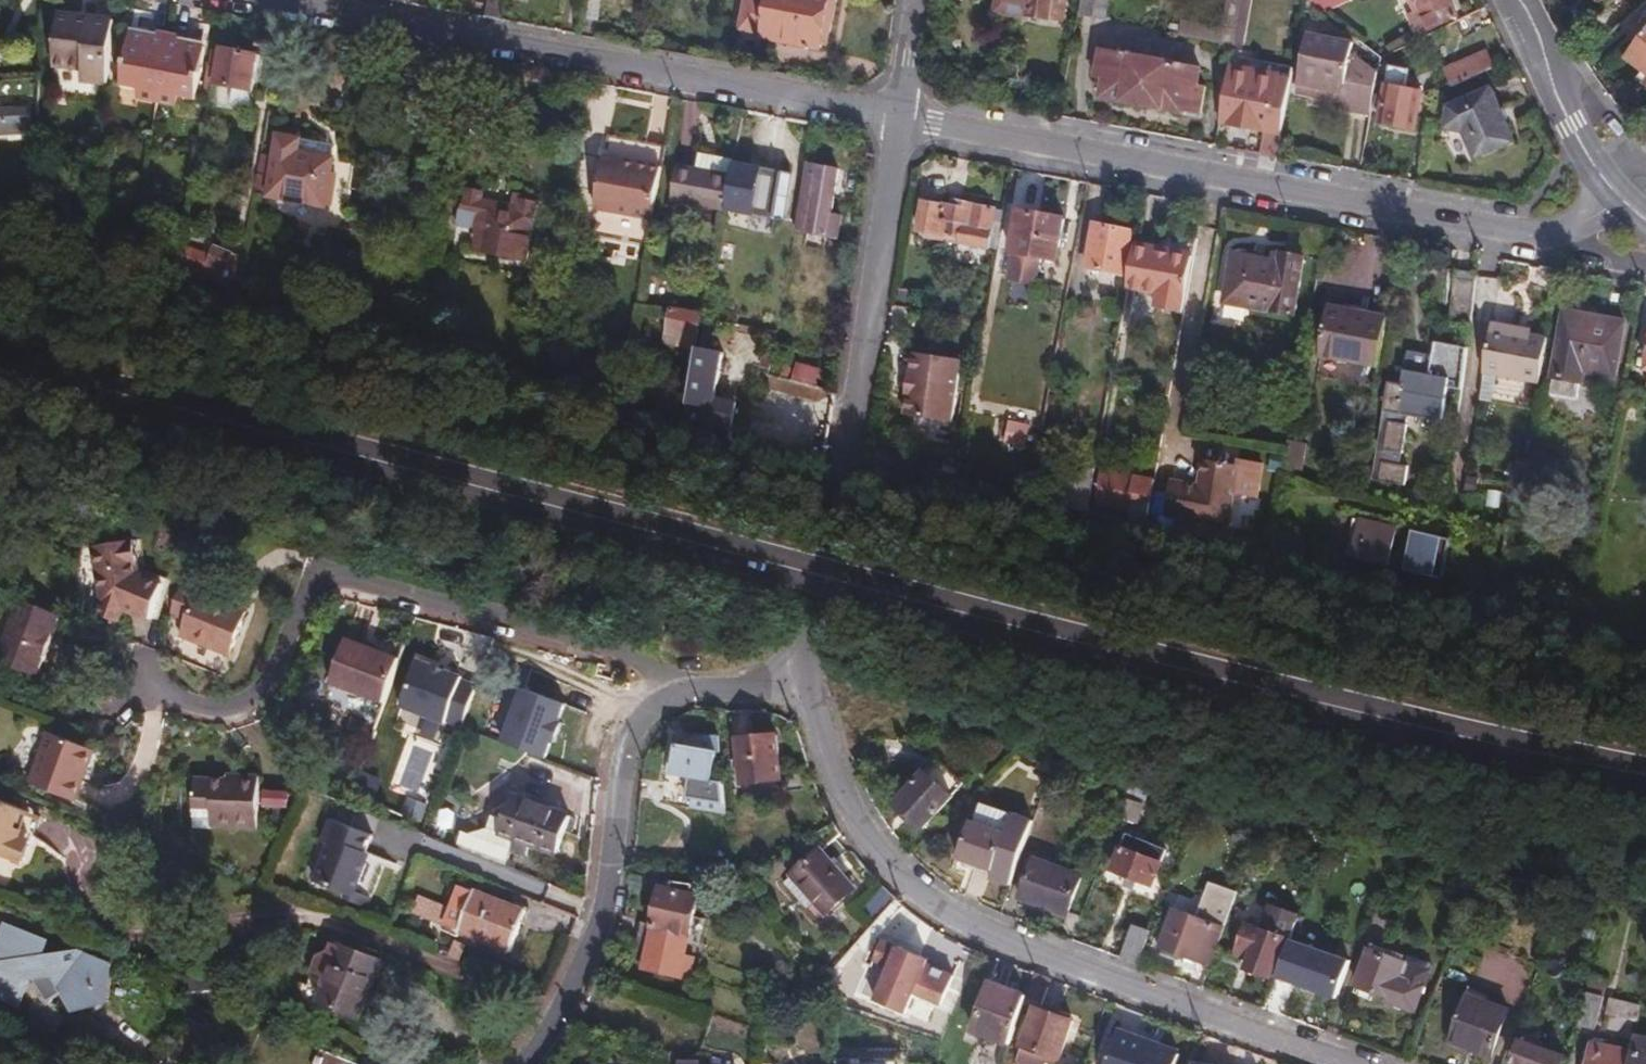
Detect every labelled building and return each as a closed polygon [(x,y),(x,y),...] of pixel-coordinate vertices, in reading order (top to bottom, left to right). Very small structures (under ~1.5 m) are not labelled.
[(764,38),(764,43),(821,53),(822,48),(828,49),(832,29),(825,28),(829,0),(769,0),(769,1),(764,0),(751,0),(746,27),(766,31),(764,38)] [(1005,6),(1025,9),(1031,10),(1029,20),(1048,24),(1049,21),(1055,23),(1060,0),(1006,0),(1005,6)] [(1103,0),(1079,0),(1076,17),(1099,21),(1103,0)] [(1348,0),(1312,0),(1319,15),(1348,1),(1348,0)] [(1409,14),(1414,11),(1423,30),(1451,17),(1443,0),(1403,0),(1409,14)] [(75,86),(100,89),(108,23),(54,16),(48,69),(77,72),(75,86)] [(1214,54),(1225,56),(1229,34),(1219,32),(1179,26),(1177,38),(1215,44),(1214,54)] [(1620,60),(1639,75),(1640,74),(1645,78),(1645,26),(1620,60)] [(272,63),(277,32),(252,27),(247,58),(265,62),(272,63)] [(745,35),(764,38),(766,31),(746,27),(745,35)] [(127,29),(126,37),(142,40),(144,32),(127,29)] [(126,37),(116,88),(134,91),(131,103),(171,111),(173,99),(191,102),(201,51),(184,48),(186,40),(144,32),(142,40),(126,37)] [(1336,108),(1363,114),(1371,72),(1353,60),(1346,58),(1347,45),(1305,38),(1302,52),(1300,52),(1292,93),(1336,102),(1336,108)] [(186,40),(184,48),(201,51),(203,43),(186,40)] [(215,53),(208,92),(228,96),(243,98),(247,99),(250,78),(262,80),(265,62),(247,58),(215,53)] [(1137,107),(1146,64),(1097,54),(1092,80),(1100,81),(1097,99),(1137,107)] [(1439,74),(1447,90),(1473,78),(1488,70),(1480,54),(1439,74)] [(1196,74),(1146,64),(1137,107),(1177,115),(1177,112),(1195,115),(1200,91),(1193,89),(1196,74)] [(1261,125),(1256,152),(1272,155),(1287,80),(1225,68),(1215,117),(1261,125)] [(1410,131),(1416,95),(1401,93),(1404,73),(1386,69),(1376,124),(1410,131)] [(1494,77),(1490,69),(1488,70),(1473,78),(1476,85),(1494,77)] [(1639,75),(1632,83),(1641,91),(1645,85),(1645,78),(1640,74),(1639,75)] [(1508,145),(1485,91),(1444,109),(1440,128),(1455,132),(1469,163),(1508,145)] [(228,96),(225,112),(249,115),(243,98),(228,96)] [(24,136),(22,109),(0,111),(0,137),(24,136)] [(272,138),(260,199),(321,210),(327,175),(330,159),(298,153),(299,143),(272,138)] [(602,141),(588,209),(645,221),(659,152),(602,141)] [(298,153),(330,159),(332,150),(299,143),(298,153)] [(767,163),(739,159),(730,208),(757,215),(767,163)] [(664,207),(718,217),(727,167),(693,161),(691,173),(671,169),(664,207)] [(800,167),(788,235),(832,243),(836,218),(828,217),(835,173),(800,167)] [(787,215),(792,172),(782,171),(777,214),(787,215)] [(327,175),(321,210),(329,211),(335,177),(327,175)] [(474,229),(470,250),(521,260),(533,204),(520,201),(518,210),(508,208),(476,201),(478,193),(462,190),(455,225),(474,229)] [(518,210),(520,201),(509,199),(508,208),(518,210)] [(980,250),(988,210),(950,203),(949,209),(917,202),(911,231),(953,240),(952,244),(980,250)] [(1052,263),(1060,222),(1014,214),(1007,254),(1009,255),(1004,281),(1031,286),(1036,260),(1052,263)] [(1118,276),(1126,233),(1089,227),(1082,269),(1118,276)] [(1131,244),(1123,287),(1154,293),(1152,306),(1179,311),(1190,255),(1131,244)] [(178,249),(174,272),(215,288),(220,273),(231,276),(235,260),(211,250),(206,261),(178,249)] [(1240,294),(1237,309),(1287,318),(1297,259),(1275,255),(1273,264),(1227,256),(1223,284),(1232,285),(1231,293),(1240,294)] [(1463,320),(1470,278),(1448,274),(1441,316),(1463,320)] [(1219,306),(1237,309),(1240,294),(1231,293),(1232,285),(1223,284),(1219,306)] [(1543,367),(1551,320),(1533,317),(1534,314),(1496,307),(1488,358),(1543,367)] [(1314,357),(1371,368),(1381,320),(1323,309),(1314,357)] [(661,345),(695,352),(698,338),(692,337),(696,317),(667,312),(661,345)] [(1614,380),(1623,325),(1566,315),(1552,395),(1578,399),(1582,374),(1614,380)] [(695,352),(679,438),(724,446),(732,405),(710,402),(718,357),(703,354),(708,325),(700,323),(698,338),(695,352)] [(1453,392),(1459,359),(1430,353),(1427,366),(1404,362),(1400,380),(1397,379),(1395,390),(1382,387),(1364,481),(1394,487),(1398,470),(1391,469),(1401,418),(1433,424),(1439,390),(1453,392)] [(947,424),(958,363),(914,355),(911,373),(908,372),(903,396),(907,397),(903,416),(947,424)] [(779,380),(811,387),(814,372),(782,366),(779,380)] [(1160,398),(1164,379),(1154,377),(1150,396),(1160,398)] [(1282,430),(1286,413),(1277,411),(1274,428),(1282,430)] [(1024,427),(1005,423),(1002,437),(1021,441),(1024,427)] [(1281,442),(1275,473),(1298,477),(1304,447),(1281,442)] [(1142,514),(1141,519),(1158,523),(1159,518),(1222,531),(1235,469),(1196,461),(1190,487),(1166,482),(1165,486),(1149,482),(1145,503),(1142,514)] [(1083,502),(1090,469),(1075,466),(1073,474),(1059,471),(1053,504),(1082,510),(1083,502)] [(1099,471),(1092,504),(1124,511),(1126,500),(1145,503),(1149,482),(1149,481),(1099,471)] [(1469,500),(1471,485),(1459,483),(1456,498),(1469,500)] [(1407,484),(1403,505),(1432,511),(1437,490),(1407,484)] [(1083,502),(1082,510),(1141,522),(1141,519),(1142,514),(1124,511),(1092,504),(1083,502)] [(1434,578),(1442,539),(1407,532),(1402,556),(1384,552),(1389,528),(1353,520),(1344,559),(1434,578)] [(100,607),(96,616),(118,624),(122,612),(149,622),(162,586),(136,576),(135,571),(141,570),(135,542),(91,552),(100,607)] [(170,615),(185,621),(196,592),(181,586),(170,615)] [(234,657),(251,613),(196,592),(185,621),(179,636),(234,657)] [(1477,597),(1475,608),(1493,612),(1495,601),(1477,597)] [(1495,601),(1493,612),(1506,615),(1509,601),(1495,598),(1495,601)] [(17,609),(1,602),(0,605),(0,652),(17,609)] [(59,620),(19,604),(17,609),(0,652),(0,669),(34,683),(50,643),(59,620)] [(384,704),(402,658),(347,637),(329,683),(384,704)] [(50,643),(34,683),(53,689),(66,655),(58,646),(50,643)] [(409,706),(464,726),(481,682),(426,662),(409,706)] [(589,667),(587,678),(608,684),(611,673),(589,667)] [(548,758),(570,703),(525,685),(504,740),(548,758)] [(43,735),(23,786),(68,804),(89,753),(43,735)] [(716,736),(685,738),(679,749),(672,748),(672,749),(670,762),(668,777),(688,780),(684,800),(688,801),(687,810),(722,815),(720,784),(709,783),(713,753),(717,753),(716,736)] [(774,768),(769,736),(730,742),(736,786),(776,780),(774,768)] [(944,801),(957,788),(934,764),(890,807),(899,816),(914,832),(945,802),(944,801)] [(1161,793),(1125,781),(1117,804),(1132,809),(1137,810),(1140,801),(1157,806),(1161,793)] [(203,832),(272,836),(286,800),(252,798),(252,787),(188,784),(186,812),(203,813),(203,824),(203,832)] [(507,793),(493,829),(509,835),(505,846),(520,852),(524,840),(551,850),(560,826),(561,826),(565,814),(548,807),(546,814),(522,804),(524,799),(507,793)] [(522,804),(546,814),(548,807),(524,799),(522,804)] [(1117,804),(1111,823),(1126,828),(1132,809),(1117,804)] [(18,814),(0,807),(0,866),(16,872),(28,839),(11,832),(18,814)] [(1009,889),(1031,826),(1010,818),(1010,820),(980,810),(974,828),(969,827),(957,863),(981,871),(992,875),(989,882),(1009,889)] [(186,812),(186,822),(203,824),(203,813),(186,812)] [(11,832),(28,839),(35,820),(18,814),(11,832)] [(371,838),(330,821),(322,844),(328,847),(313,882),(344,896),(343,901),(364,909),(368,900),(354,894),(369,857),(365,854),(371,838)] [(455,831),(449,847),(497,866),(505,846),(509,835),(493,829),(482,825),(455,831)] [(405,829),(401,840),(414,845),(419,835),(405,829)] [(816,916),(846,892),(822,863),(815,853),(785,877),(816,916)] [(1145,889),(1153,868),(1115,855),(1107,876),(1122,881),(1145,889)] [(1062,913),(1076,874),(1029,857),(1015,896),(1054,910),(1062,913)] [(654,889),(646,950),(665,952),(682,955),(690,897),(684,896),(685,884),(665,882),(664,891),(654,889)] [(1189,965),(1205,970),(1231,896),(1201,885),(1189,919),(1169,912),(1154,952),(1189,965)] [(863,927),(887,901),(875,889),(851,916),(863,927)] [(452,937),(503,957),(519,916),(468,896),(467,897),(452,891),(437,930),(438,930),(452,935),(452,937)] [(1274,943),(1282,946),(1291,921),(1262,911),(1254,933),(1240,928),(1232,951),(1238,953),(1244,955),(1239,972),(1262,980),(1274,943)] [(1126,928),(1115,960),(1133,966),(1144,935),(1126,928)] [(1337,997),(1351,957),(1290,935),(1276,976),(1337,997)] [(99,1011),(102,974),(67,961),(29,966),(28,961),(32,960),(36,950),(0,936),(0,1014),(8,1017),(19,993),(24,992),(37,1012),(51,1002),(63,1020),(99,1011)] [(318,984),(309,1007),(353,1023),(376,965),(326,945),(322,953),(310,958),(302,978),(318,984)] [(690,987),(695,963),(681,960),(665,952),(646,950),(643,966),(641,978),(690,987)] [(1383,1008),(1392,1011),(1408,965),(1400,962),(1398,966),(1365,953),(1351,989),(1360,993),(1386,1002),(1383,1008)] [(1408,965),(1392,1011),(1401,1014),(1417,968),(1408,965)] [(905,1013),(924,985),(903,971),(897,966),(886,982),(889,984),(881,997),(905,1013)] [(761,987),(783,994),(787,984),(764,976),(761,987)] [(1047,982),(1030,976),(1020,1002),(1037,1008),(1047,982)] [(830,1000),(841,988),(833,980),(822,993),(830,1000)] [(1602,985),(1586,981),(1582,995),(1598,999),(1602,985)] [(797,987),(803,1000),(813,991),(803,982),(797,987)] [(1002,1047),(1019,998),(990,988),(983,985),(966,1034),(1002,1047)] [(1582,995),(1574,1028),(1590,1032),(1598,999),(1582,995)] [(1463,998),(1446,1044),(1466,1051),(1487,1059),(1504,1013),(1463,998)] [(1631,1023),(1635,1008),(1605,1001),(1601,1017),(1631,1023)] [(1039,1062),(1033,1060),(1035,1055),(1051,1061),(1065,1023),(1048,1017),(1029,1010),(1010,1062),(1010,1063),(1038,1063),(1039,1062)] [(1097,1063),(1167,1063),(1168,1061),(1125,1048),(1104,1042),(1097,1063)] [(1623,1063),(1645,1063),(1645,1047),(1627,1043),(1624,1059),(1623,1063)] [(1560,1059),(1515,1048),(1511,1063),(1559,1063),(1560,1059)] [(1624,1059),(1584,1051),(1582,1063),(1623,1063),(1624,1059)] [(314,1054),(310,1063),(339,1063),(314,1054)] [(1039,1062),(1044,1063),(1050,1063),(1051,1061),(1035,1055),(1033,1060),(1039,1062)]
